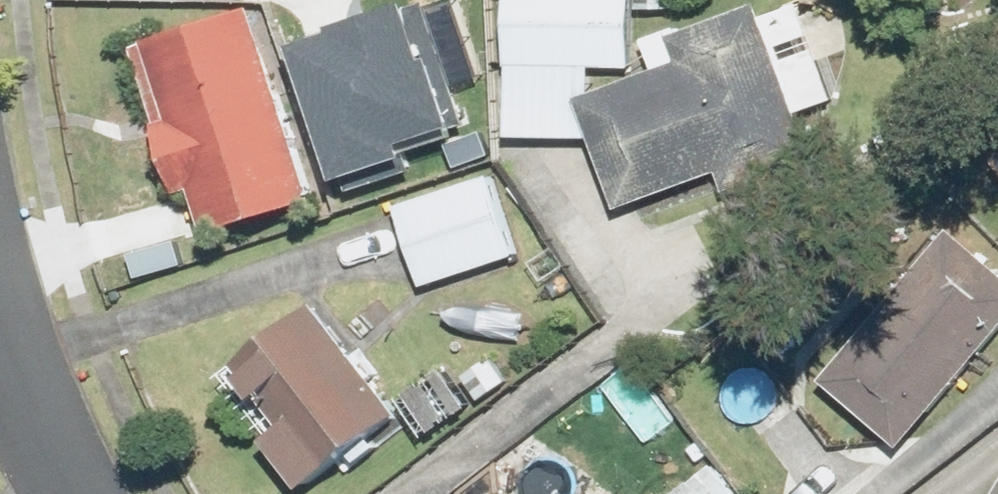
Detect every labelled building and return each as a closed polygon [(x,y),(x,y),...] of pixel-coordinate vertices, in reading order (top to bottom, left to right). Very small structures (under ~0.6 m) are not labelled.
[(297,39),(341,172),(419,146),(415,133),(467,116),(429,0),(416,0),(297,39)] [(516,139),(602,140),(627,205),(731,165),(739,185),(818,155),(762,12),(683,43),(689,61),(596,97),(596,69),(637,69),(638,0),(516,0),(516,139)] [(200,191),(214,236),(325,201),(263,6),(142,44),(190,194),(200,191)] [(400,209),(427,287),(518,256),(491,178),(400,209)] [(831,381),(909,448),(997,345),(997,265),(959,232),(831,381)] [(229,374),(317,486),(409,415),(321,302),(229,374)] [(453,367),(403,401),(431,444),(481,410),(453,367)] [(500,460),(458,493),(504,493),(500,460)] [(718,462),(677,493),(744,493),(718,462)]
